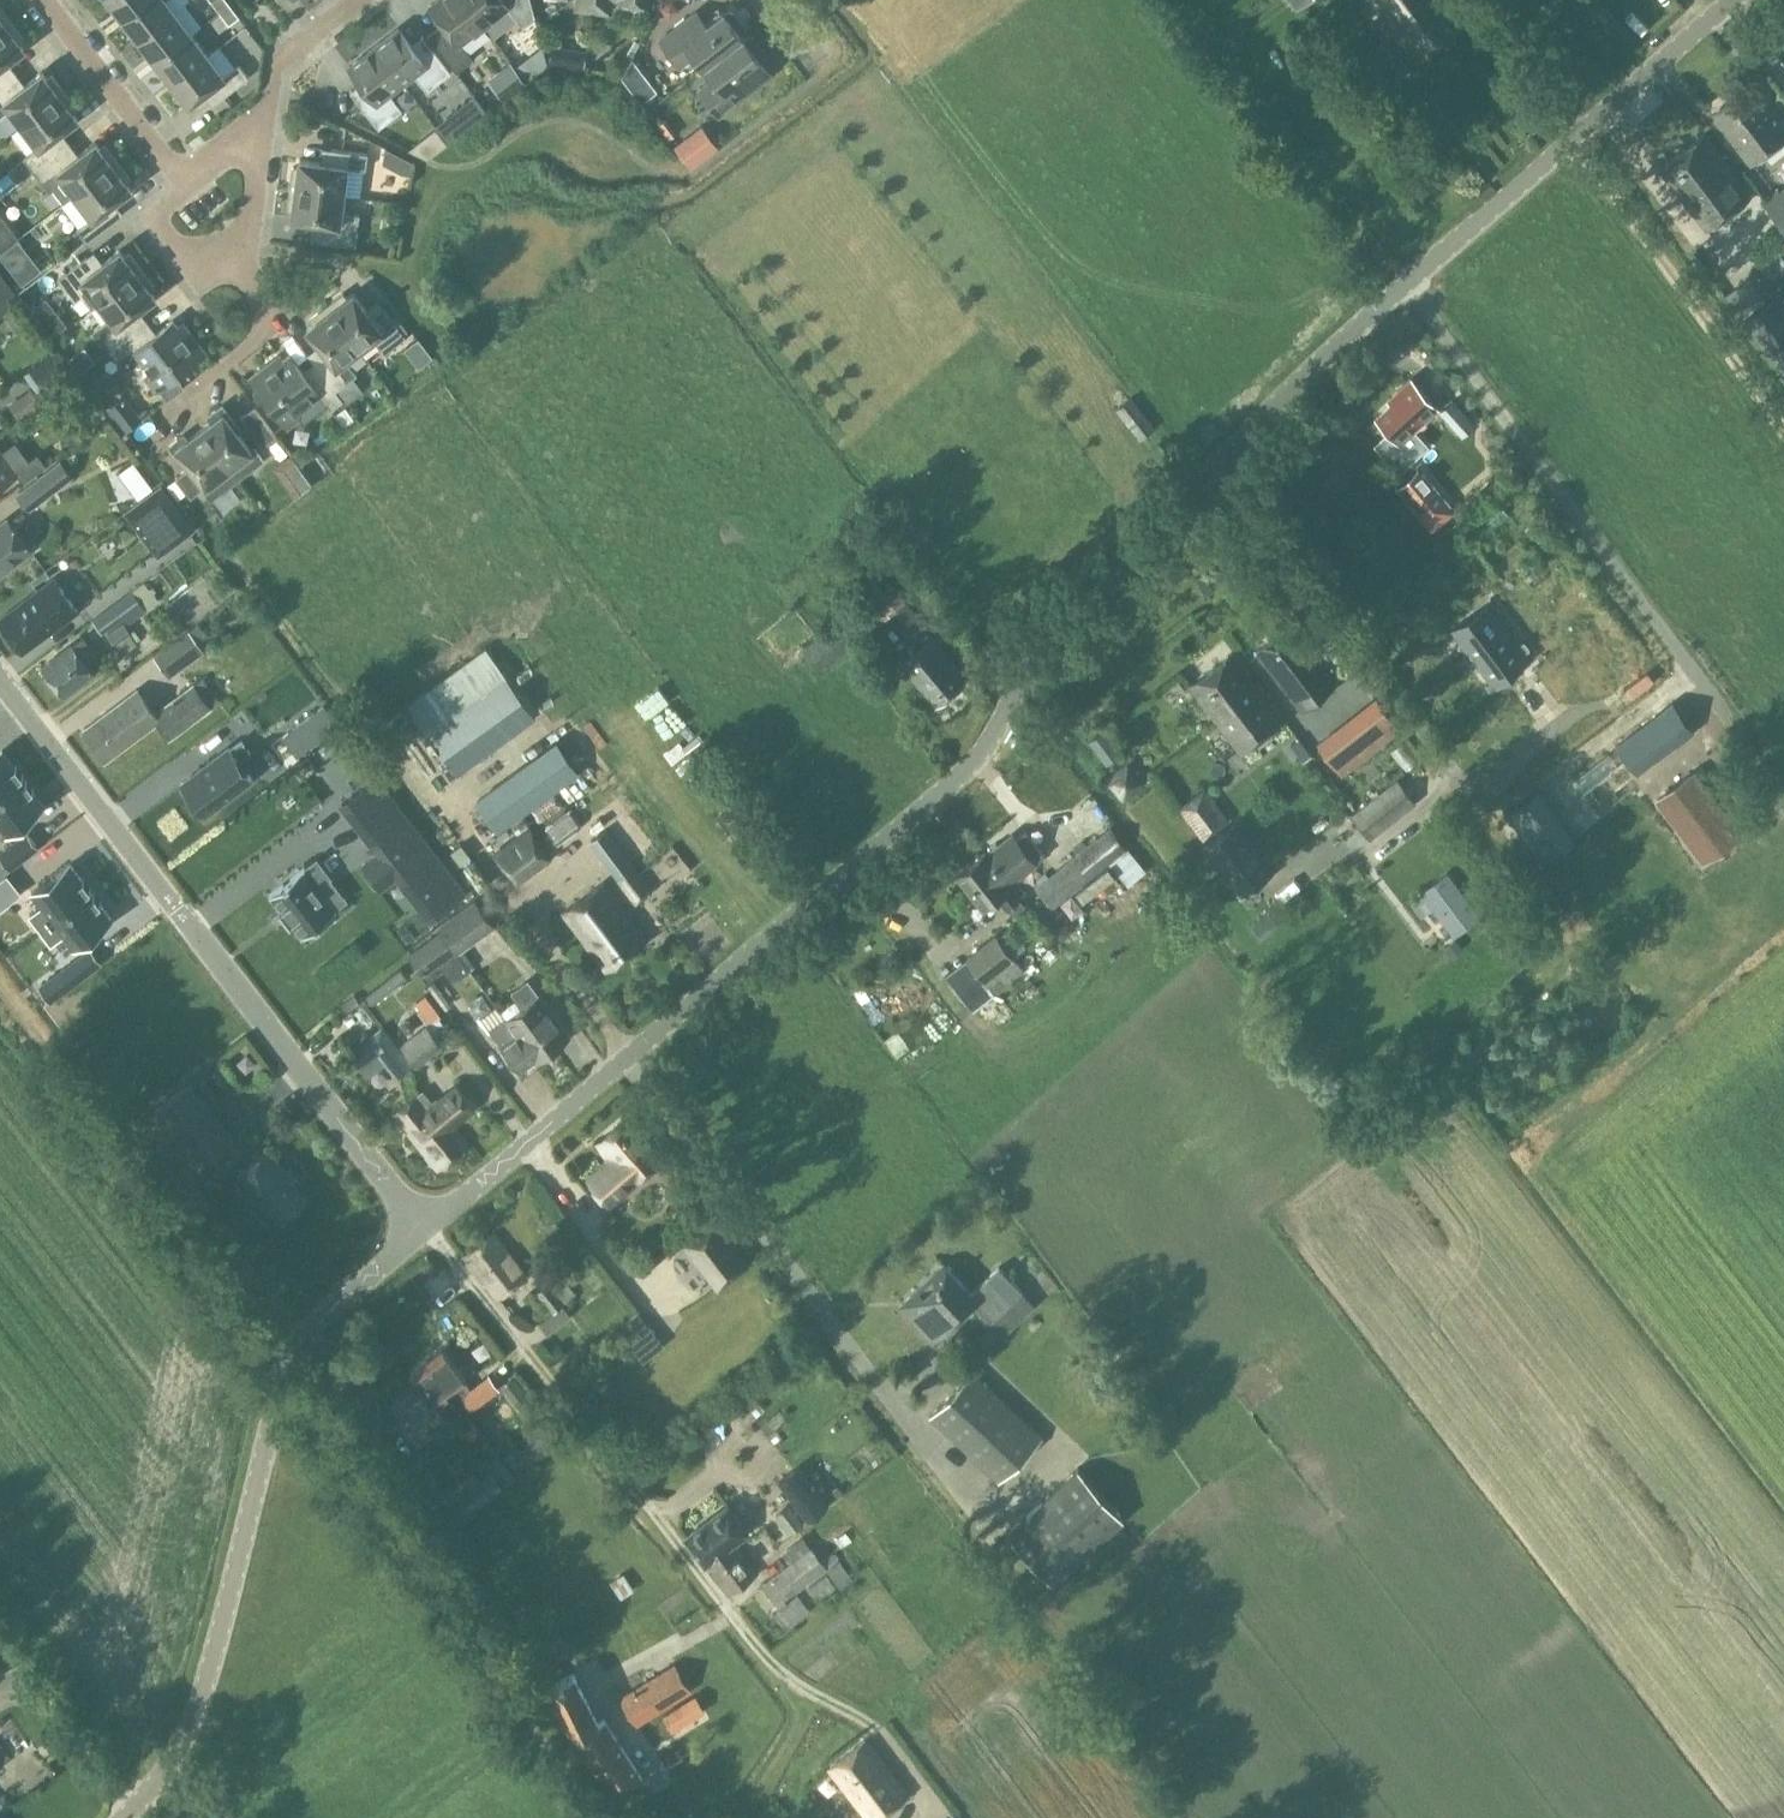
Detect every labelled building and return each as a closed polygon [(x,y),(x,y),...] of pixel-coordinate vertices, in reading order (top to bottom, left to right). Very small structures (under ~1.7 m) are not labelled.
[(123,16),(144,0),(110,0),(123,16)] [(123,16),(139,38),(175,11),(167,0),(144,0),(123,16)] [(231,4),(228,0),(212,0),(220,11),(231,4)] [(466,0),(437,0),(430,6),(453,36),(438,47),(457,72),(473,59),(461,43),(484,24),(466,0)] [(484,24),(509,5),(524,25),(535,16),(531,0),(466,0),(484,24)] [(578,12),(594,14),(596,0),(579,0),(578,12)] [(594,14),(611,16),(612,0),(596,0),(594,14)] [(1297,10),(1309,0),(1289,0),(1297,10)] [(1411,0),(1373,0),(1418,59),(1436,46),(1420,26),(1428,20),(1411,0)] [(1428,20),(1420,26),(1436,46),(1465,23),(1448,0),(1411,0),(1428,20)] [(668,18),(679,10),(671,1),(661,8),(668,18)] [(240,16),(231,4),(220,11),(230,24),(240,16)] [(12,21),(0,6),(0,30),(12,21)] [(175,11),(139,38),(156,60),(192,33),(175,11)] [(700,30),(689,15),(658,38),(681,67),(696,56),(705,67),(743,36),(741,34),(745,31),(745,27),(734,12),(730,11),(726,14),(724,12),(700,30)] [(12,21),(0,30),(0,85),(9,78),(1,67),(25,48),(19,41),(24,38),(12,21)] [(399,29),(375,48),(402,84),(415,74),(428,90),(452,72),(435,50),(423,59),(399,29)] [(208,54),(192,33),(156,60),(172,81),(208,54)] [(755,39),(749,39),(746,40),(743,36),(705,67),(713,78),(698,89),(719,117),(761,85),(750,71),(765,60),(766,53),(755,39)] [(542,46),(516,66),(528,82),(548,65),(542,46)] [(402,84),(375,48),(350,67),(373,97),(362,106),(378,128),(403,110),(391,93),(402,84)] [(1315,55),(1310,49),(1302,48),(1295,53),(1295,61),(1300,67),(1307,68),(1314,63),(1315,55)] [(224,75),(208,54),(172,81),(189,104),(211,87),(220,98),(249,77),(240,64),(224,75)] [(511,61),(488,79),(505,100),(527,82),(511,61)] [(624,80),(644,106),(659,94),(635,62),(624,80)] [(0,85),(0,119),(11,110),(22,124),(65,91),(52,75),(48,78),(42,71),(18,90),(9,78),(0,85)] [(1783,138),(1783,129),(1752,87),(1714,115),(1747,160),(1783,138)] [(65,91),(22,124),(39,146),(24,158),(34,170),(63,148),(54,137),(78,118),(73,111),(77,108),(65,91)] [(456,112),(468,127),(488,112),(476,96),(456,112)] [(1706,231),(1750,198),(1704,135),(1659,168),(1706,231)] [(681,155),(691,167),(716,148),(707,137),(694,147),(687,138),(675,147),(681,155)] [(63,148),(34,170),(50,192),(65,180),(75,194),(118,161),(106,145),(101,148),(96,141),(72,160),(63,148)] [(293,167),(291,188),(344,195),(348,167),(367,170),(369,154),(333,149),(331,163),(300,159),(299,168),(293,167)] [(118,161),(75,194),(92,216),(78,228),(87,240),(116,218),(107,207),(132,188),(126,181),(131,178),(118,161)] [(344,195),(291,188),(288,208),(294,209),(292,218),(323,222),(320,241),(356,246),(360,214),(342,212),(344,195)] [(1780,191),(1778,189),(1762,202),(1783,230),(1783,189),(1780,191)] [(0,211),(0,247),(1,248),(18,235),(0,211)] [(21,284),(41,269),(17,238),(0,252),(0,255),(21,284)] [(100,302),(143,270),(130,253),(125,256),(120,249),(96,268),(87,256),(58,278),(76,302),(83,296),(92,308),(100,302)] [(143,270),(100,302),(111,318),(93,332),(102,343),(105,340),(111,348),(110,349),(110,350),(140,326),(132,315),(156,297),(150,289),(155,286),(143,270)] [(327,306),(359,349),(373,339),(385,354),(406,337),(384,308),(372,317),(354,293),(347,298),(343,293),(327,306)] [(1781,294),(1772,300),(1745,321),(1783,371),(1783,298),(1781,294)] [(51,314),(41,301),(30,309),(41,322),(51,314)] [(359,349),(327,306),(311,319),(314,323),(307,329),(325,353),(314,362),(320,370),(336,391),(358,374),(346,359),(359,349)] [(140,326),(110,350),(120,362),(127,371),(143,359),(152,372),(147,376),(157,390),(206,353),(183,323),(179,326),(173,319),(149,338),(140,326)] [(418,338),(404,348),(418,367),(432,356),(418,338)] [(27,376),(46,400),(74,378),(55,354),(27,376)] [(336,391),(320,370),(309,379),(290,354),(283,360),(280,355),(250,378),(287,427),(301,416),(297,410),(318,394),(331,410),(343,400),(336,391)] [(1400,442),(1438,408),(1411,379),(1397,392),(1401,395),(1377,417),(1400,442)] [(68,392),(78,404),(87,397),(77,385),(68,392)] [(1116,409),(1140,437),(1154,426),(1130,397),(1116,409)] [(1440,411),(1462,436),(1473,448),(1487,436),(1453,399),(1440,411)] [(200,430),(237,479),(263,459),(254,447),(252,449),(232,423),(234,421),(222,405),(208,416),(212,421),(200,430)] [(242,417),(264,446),(277,435),(255,407),(242,417)] [(118,422),(126,432),(141,420),(134,410),(118,422)] [(237,479),(200,430),(188,439),(184,434),(170,445),(182,461),(185,459),(190,466),(176,477),(191,497),(203,488),(211,499),(237,479)] [(2,487),(4,490),(22,478),(3,451),(0,447),(0,488),(2,487)] [(301,464),(313,456),(308,449),(300,447),(293,453),(301,464)] [(61,459),(18,493),(31,511),(75,477),(61,459)] [(301,493),(313,485),(296,461),(284,469),(301,493)] [(1422,466),(1399,485),(1433,525),(1456,505),(1422,466)] [(157,525),(172,545),(193,529),(160,486),(125,512),(143,536),(157,525)] [(32,551),(8,519),(0,525),(0,576),(32,551)] [(95,570),(140,545),(128,523),(83,548),(95,570)] [(867,596),(803,649),(820,670),(906,599),(880,567),(858,585),(867,596)] [(0,620),(0,621),(23,652),(78,611),(55,580),(0,620)] [(132,591),(93,620),(104,634),(127,617),(131,623),(148,611),(132,591)] [(1528,649),(1530,648),(1524,640),(1522,641),(1494,602),(1455,631),(1493,681),(1531,653),(1528,649)] [(125,621),(108,633),(124,655),(139,645),(137,643),(141,640),(134,629),(132,631),(125,621)] [(1257,651),(1303,712),(1337,687),(1290,626),(1257,651)] [(876,651),(887,641),(878,630),(867,639),(876,651)] [(158,660),(175,676),(202,648),(186,632),(158,660)] [(73,644),(43,667),(64,695),(94,672),(87,662),(98,654),(84,636),(73,644)] [(932,638),(900,665),(936,707),(968,680),(932,638)] [(488,650),(411,707),(429,733),(459,773),(536,717),(507,676),(488,650)] [(1233,653),(1190,685),(1241,755),(1284,721),(1233,653)] [(152,661),(139,673),(157,693),(171,681),(152,661)] [(137,690),(85,730),(107,760),(158,722),(171,740),(212,710),(194,685),(155,713),(137,690)] [(1375,697),(1318,742),(1344,774),(1401,730),(1375,697)] [(323,706),(283,737),(298,756),(338,725),(323,706)] [(217,737),(241,717),(234,708),(210,728),(217,737)] [(652,723),(666,749),(693,735),(679,709),(652,723)] [(1693,740),(1677,711),(1603,754),(1620,782),(1693,740)] [(1108,761),(1120,752),(1104,730),(1091,739),(1108,761)] [(556,740),(475,799),(498,830),(579,771),(556,740)] [(229,748),(183,784),(207,814),(253,779),(239,761),(251,753),(242,741),(230,750),(229,748)] [(691,790),(705,779),(678,747),(665,758),(691,790)] [(25,777),(3,750),(0,752),(0,796),(25,777)] [(1682,758),(1704,784),(1711,778),(1690,752),(1682,758)] [(170,778),(187,766),(179,755),(162,767),(170,778)] [(1123,797),(1139,784),(1125,768),(1109,780),(1123,797)] [(1561,861),(1588,840),(1537,772),(1509,793),(1561,861)] [(1676,786),(1658,799),(1676,823),(1694,847),(1703,841),(1711,834),(1716,841),(1721,847),(1731,840),(1740,833),(1717,803),(1694,772),(1676,786)] [(381,775),(346,802),(382,848),(362,864),(382,890),(403,874),(436,916),(470,889),(381,775)] [(0,796),(0,831),(4,837),(46,805),(25,777),(0,796)] [(1397,779),(1352,816),(1372,840),(1417,803),(1397,779)] [(1179,808),(1204,840),(1230,819),(1205,787),(1179,808)] [(540,823),(564,806),(554,790),(530,807),(540,823)] [(547,830),(558,845),(582,827),(570,812),(547,830)] [(1240,899),(1275,873),(1237,823),(1202,849),(1240,899)] [(1110,826),(1036,886),(1054,908),(1055,907),(1059,913),(1099,881),(1094,876),(1128,848),(1110,826)] [(530,829),(493,856),(515,885),(517,884),(551,859),(530,829)] [(590,843),(637,905),(655,892),(608,830),(590,843)] [(1003,875),(1010,884),(1011,883),(1044,856),(1025,832),(1017,839),(1014,834),(1001,845),(996,843),(989,849),(990,853),(987,855),(987,856),(996,867),(988,873),(995,882),(1003,875)] [(0,854),(0,860),(7,869),(35,848),(25,835),(0,854)] [(986,853),(957,876),(983,908),(997,897),(1013,916),(1025,906),(1019,898),(1022,896),(1011,883),(1010,884),(1003,875),(995,882),(988,873),(996,867),(987,856),(987,855),(986,853)] [(329,880),(314,861),(270,895),(271,896),(272,896),(282,908),(281,909),(291,923),(292,922),(302,935),(303,937),(308,932),(312,938),(323,929),(319,925),(339,910),(321,886),(329,880)] [(40,909),(28,918),(39,932),(92,892),(71,864),(29,895),(40,909)] [(1448,873),(1422,893),(1454,935),(1481,915),(1448,873)] [(605,882),(564,912),(607,970),(648,939),(605,882)] [(92,892),(39,932),(49,946),(61,937),(72,951),(113,920),(92,892)] [(1667,918),(1689,904),(1682,894),(1660,908),(1667,918)] [(438,926),(441,931),(457,951),(459,955),(496,927),(475,899),(438,926)] [(1278,926),(1269,913),(1253,925),(1263,938),(1278,926)] [(457,951),(441,931),(409,954),(425,975),(457,951)] [(1649,944),(1657,955),(1673,942),(1664,931),(1649,944)] [(996,935),(966,958),(967,959),(995,994),(1025,971),(996,935)] [(1446,948),(1452,956),(1462,948),(1456,940),(1446,948)] [(51,1000),(79,979),(67,964),(39,985),(51,1000)] [(402,969),(367,996),(373,1004),(408,976),(402,969)] [(539,993),(523,1005),(554,1049),(571,1036),(539,993)] [(427,1025),(401,1044),(416,1065),(454,1037),(440,1019),(443,1017),(427,995),(415,1003),(421,1011),(418,1013),(427,1025)] [(554,1049),(523,1005),(492,1028),(521,1068),(535,1059),(537,1061),(554,1049)] [(413,1032),(415,1026),(412,1020),(405,1021),(402,1027),(406,1032),(413,1032)] [(383,1026),(351,1050),(364,1067),(361,1069),(368,1078),(386,1065),(396,1078),(412,1066),(383,1026)] [(459,1087),(426,1112),(445,1138),(457,1129),(452,1122),(472,1105),(459,1087)] [(445,1138),(426,1112),(413,1095),(394,1109),(440,1169),(470,1144),(457,1129),(445,1138)] [(634,1182),(664,1156),(630,1116),(599,1144),(613,1159),(589,1179),(611,1205),(635,1184),(634,1182)] [(268,1151),(240,1173),(258,1198),(254,1201),(254,1206),(264,1219),(269,1220),(273,1217),(277,1223),(306,1201),(294,1185),(300,1181),(291,1169),(285,1173),(268,1151)] [(499,1299),(528,1276),(494,1233),(465,1256),(499,1299)] [(737,1247),(704,1272),(718,1291),(751,1265),(737,1247)] [(999,1267),(972,1294),(944,1265),(902,1305),(935,1339),(970,1303),(990,1323),(1023,1290),(999,1267)] [(577,1294),(560,1272),(534,1293),(546,1309),(541,1312),(545,1318),(539,1323),(548,1335),(572,1316),(563,1304),(577,1294)] [(517,1307),(508,1312),(520,1335),(529,1330),(517,1307)] [(624,1323),(633,1335),(646,1325),(637,1313),(624,1323)] [(435,1405),(436,1404),(442,1399),(457,1388),(472,1408),(498,1388),(489,1376),(471,1389),(466,1382),(467,1381),(447,1349),(411,1373),(421,1385),(435,1405)] [(1000,1480),(1042,1437),(972,1371),(931,1416),(1000,1480)] [(503,1387),(517,1404),(529,1395),(516,1378),(503,1387)] [(435,1405),(421,1385),(408,1395),(408,1394),(392,1406),(407,1425),(403,1427),(411,1437),(414,1435),(418,1440),(434,1428),(437,1432),(450,1422),(436,1404),(435,1405)] [(540,1435),(519,1451),(531,1466),(552,1450),(540,1435)] [(800,1462),(781,1475),(811,1516),(830,1503),(800,1462)] [(1078,1468),(1006,1532),(1052,1584),(1124,1520),(1078,1468)] [(433,1497),(432,1498),(453,1526),(504,1487),(491,1471),(480,1480),(461,1494),(454,1485),(453,1483),(452,1483),(433,1497)] [(753,1534),(730,1504),(686,1537),(693,1546),(707,1565),(738,1544),(738,1545),(753,1534)] [(789,1504),(776,1513),(789,1531),(802,1521),(789,1504)] [(758,1572),(738,1545),(738,1544),(707,1565),(729,1594),(758,1572)] [(764,1586),(754,1593),(768,1610),(777,1603),(794,1625),(812,1611),(798,1594),(788,1602),(786,1601),(826,1570),(842,1590),(855,1580),(833,1552),(823,1560),(811,1545),(790,1562),(762,1584),(764,1586)] [(625,1573),(611,1581),(621,1598),(634,1590),(625,1573)] [(827,1574),(809,1588),(819,1601),(837,1587),(827,1574)] [(600,1722),(576,1675),(549,1688),(548,1689),(573,1738),(613,1798),(643,1778),(617,1738),(605,1720),(600,1722)] [(644,1685),(621,1698),(636,1723),(672,1701),(658,1677),(644,1685)] [(696,1696),(688,1701),(697,1716),(705,1711),(696,1696)] [(4,1766),(1,1762),(10,1756),(0,1741),(0,1769),(4,1766)] [(908,1795),(866,1741),(831,1768),(870,1817),(877,1817),(908,1795)] [(0,1807),(0,1817),(8,1817),(0,1807)]
